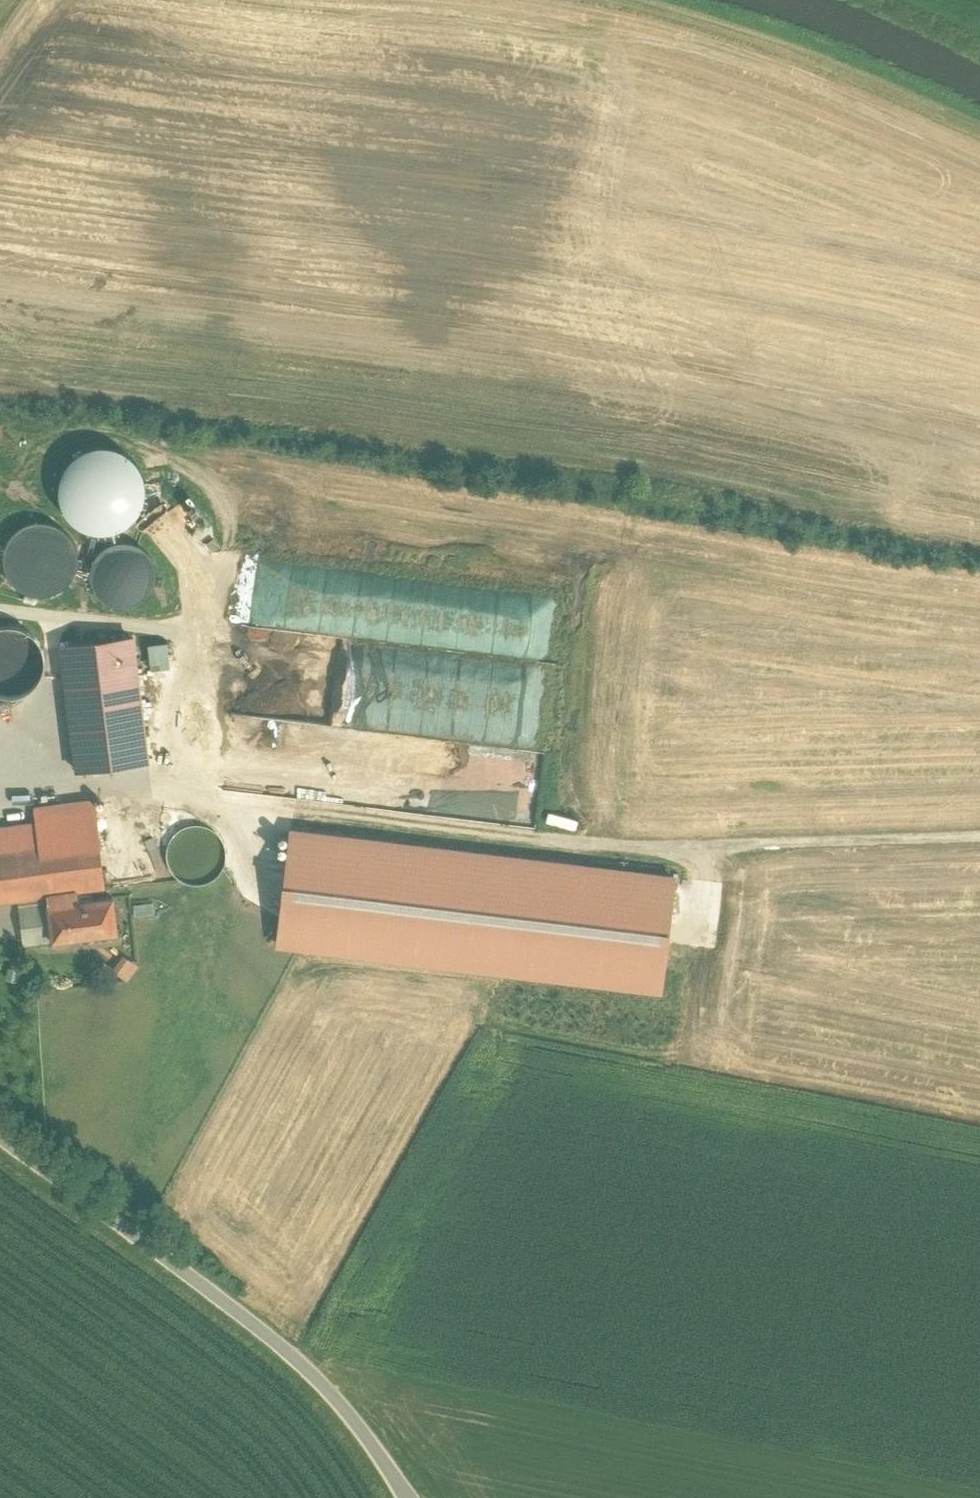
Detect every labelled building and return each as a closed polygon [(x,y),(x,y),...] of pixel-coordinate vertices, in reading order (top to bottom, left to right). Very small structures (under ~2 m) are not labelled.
[(58,493),(61,507),(68,518),(78,527),(91,531),(105,532),(118,528),(129,520),(137,508),(141,495),(140,481),(134,468),(125,458),(113,451),(99,449),(86,451),(74,458),(64,468),(59,480),(58,493)] [(73,576),(77,565),(77,554),(73,543),(66,534),(56,527),(45,524),(33,525),(22,530),(13,538),(8,548),(6,560),(8,572),(14,582),(23,590),(34,595),(45,595),(57,592),(66,586),(73,576)] [(92,573),(94,583),(98,592),(105,599),(114,604),(124,606),(134,604),(143,599),(151,591),(155,581),(155,571),(152,561),(146,552),(138,546),(128,543),(117,544),(108,547),(100,554),(95,563),(92,573)] [(48,661),(48,656),(45,648),(42,641),(37,635),(30,630),(23,627),(16,625),(10,625),(2,626),(0,627),(0,696),(6,698),(13,698),(20,697),(27,695),(32,692),(38,687),(42,682),(45,676),(47,670),(48,661)] [(132,634),(59,644),(75,771),(149,761),(132,634)] [(118,942),(117,912),(88,913),(87,891),(100,891),(99,802),(45,803),(45,824),(0,825),(0,908),(24,907),(25,943),(118,942)] [(166,849),(168,859),(172,868),(179,876),(188,881),(198,882),(208,880),(217,875),(225,868),(229,858),(229,847),(226,837),(220,829),(212,822),(202,819),(191,820),(182,824),(174,830),(169,839),(166,849)] [(673,875),(289,826),(275,949),(661,994),(673,875)]
